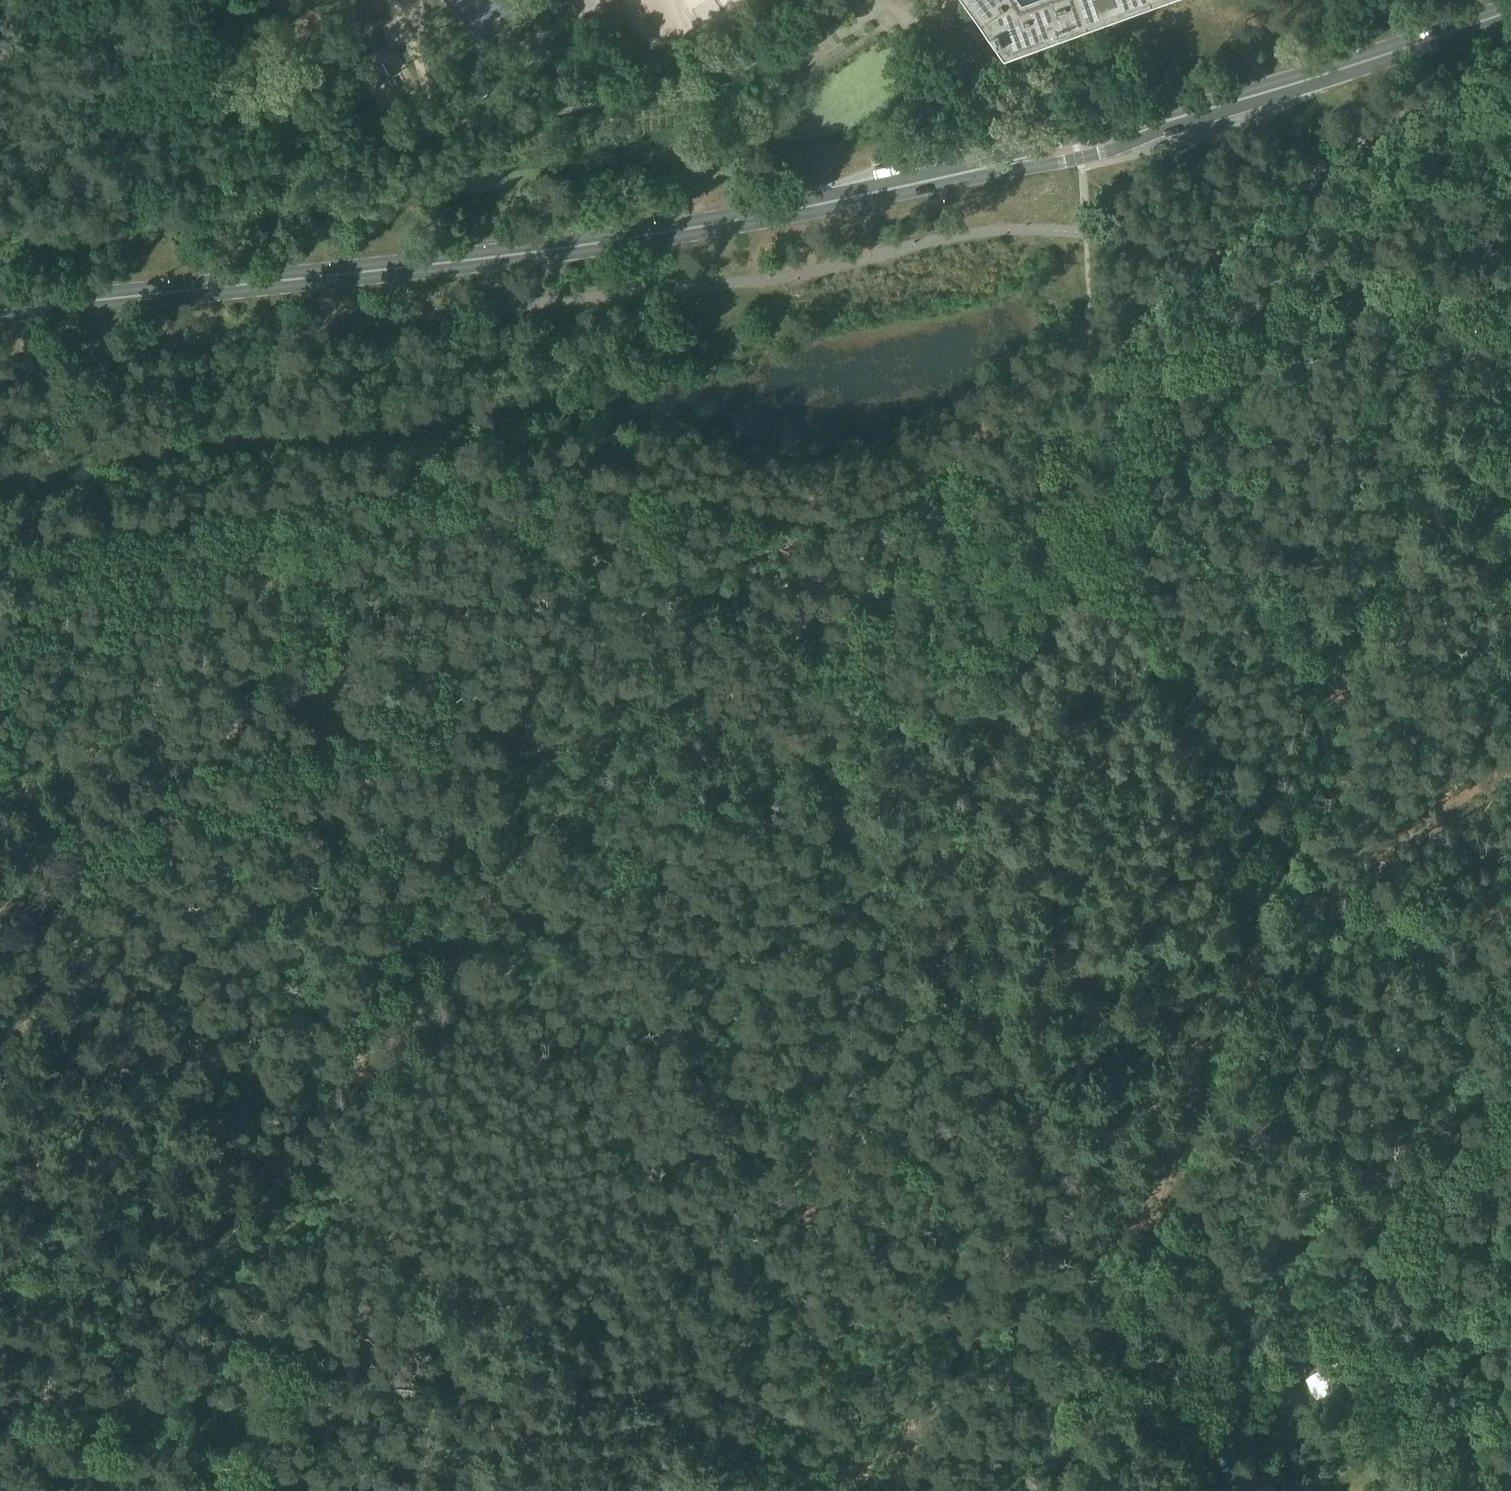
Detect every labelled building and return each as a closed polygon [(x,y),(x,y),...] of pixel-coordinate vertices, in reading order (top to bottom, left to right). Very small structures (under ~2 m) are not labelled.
[(559,0),(544,0),(553,12),(563,5),(559,0)] [(998,8),(1015,31),(1100,0),(1007,0),(999,6),(998,8)] [(1354,1378),(1343,1359),(1309,1378),(1319,1397),(1354,1378)] [(1240,1483),(1241,1490),(1274,1490),(1271,1476),(1247,1481),(1240,1483)]
